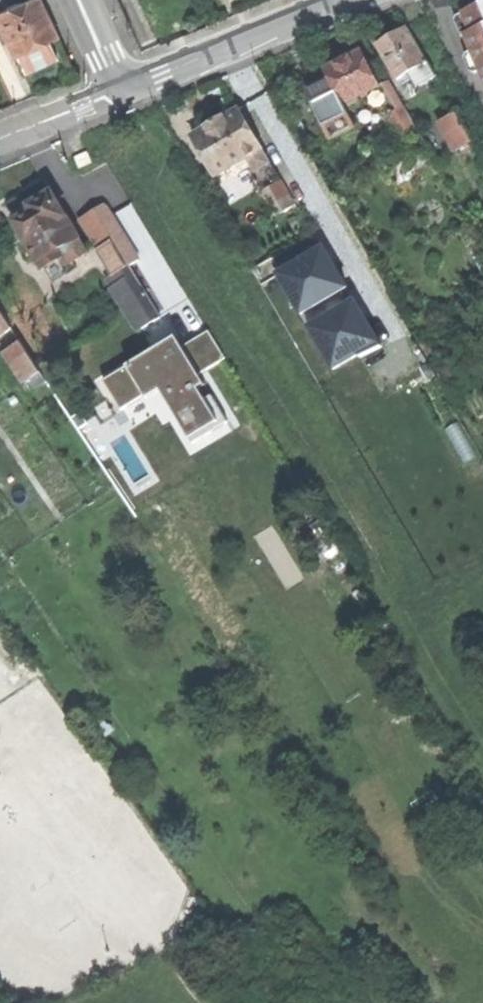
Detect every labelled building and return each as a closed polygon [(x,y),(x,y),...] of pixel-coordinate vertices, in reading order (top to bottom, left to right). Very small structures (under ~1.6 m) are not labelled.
[(13,56),(15,55),(45,41),(53,38),(36,0),(26,0),(15,5),(0,12),(0,43),(6,40),(13,56)] [(15,5),(12,0),(0,0),(0,12),(15,5)] [(467,13),(476,32),(470,34),(482,64),(482,6),(467,13)] [(393,37),(379,45),(398,79),(410,72),(429,61),(410,27),(393,37)] [(54,61),(45,41),(15,55),(24,75),(39,68),(54,61)] [(345,61),(327,68),(334,83),(343,103),(347,101),(350,108),(361,103),(359,96),(379,87),(363,52),(345,61)] [(436,73),(429,61),(410,72),(418,84),(436,73)] [(347,109),(350,108),(347,101),(343,103),(334,83),(312,93),(333,138),(356,128),(347,109)] [(392,115),(406,140),(420,132),(406,107),(392,115)] [(218,123),(194,137),(217,175),(246,158),(263,148),(241,110),(218,123)] [(442,121),(457,148),(473,139),(458,112),(442,121)] [(437,141),(430,127),(420,132),(428,146),(437,141)] [(283,181),(263,148),(246,158),(266,191),(283,181)] [(92,171),(99,183),(113,175),(106,162),(92,171)] [(289,177),(283,181),(266,191),(279,214),(303,200),(289,177)] [(14,217),(45,268),(62,257),(65,262),(71,259),(69,256),(83,247),(52,194),(32,206),(14,217)] [(106,209),(84,223),(116,275),(130,266),(138,261),(106,209)] [(323,242),(273,271),(298,315),(349,286),(323,242)] [(161,315),(130,266),(116,275),(110,279),(140,327),(161,315)] [(330,371),(381,343),(355,294),(303,323),(330,371)] [(2,323),(8,333),(13,330),(0,310),(0,325),(2,323)] [(247,409),(195,322),(111,372),(133,409),(179,382),(208,432),(247,409)] [(8,333),(2,323),(0,325),(0,339),(8,333)] [(12,350),(31,380),(42,374),(23,344),(12,350)]
